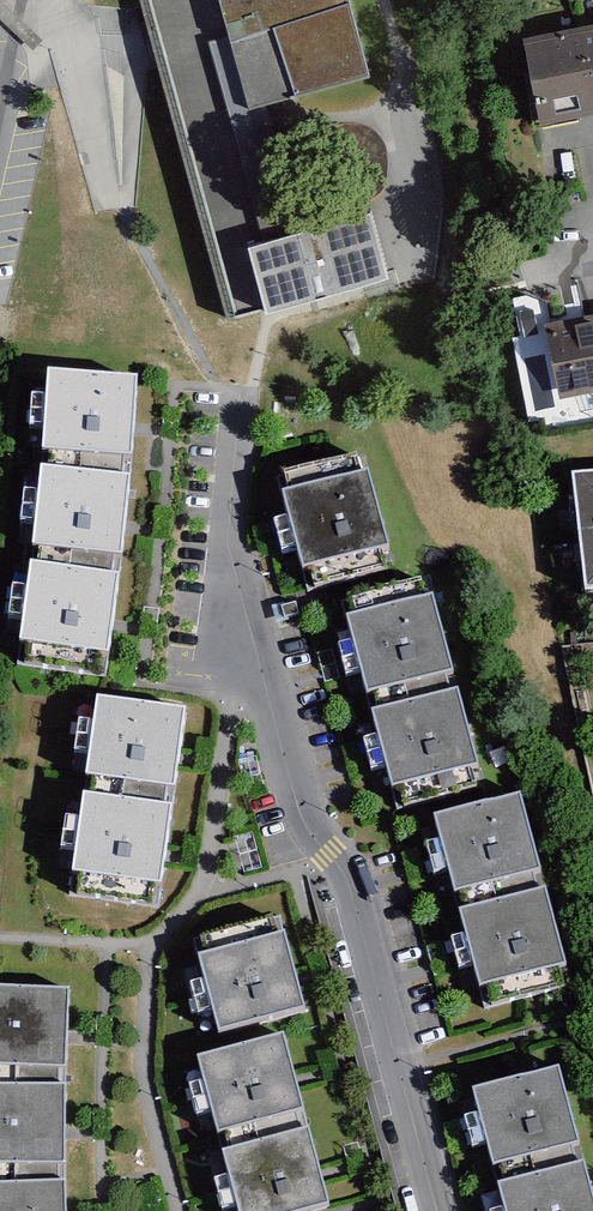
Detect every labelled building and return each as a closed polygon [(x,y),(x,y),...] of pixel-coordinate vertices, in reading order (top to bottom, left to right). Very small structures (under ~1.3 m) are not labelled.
[(217,323),(383,276),(369,221),(272,245),(237,108),(360,76),(341,0),(134,0),(217,323)] [(508,37),(525,125),(592,112),(592,21),(508,37)] [(543,325),(558,398),(592,391),(592,315),(543,325)] [(27,374),(0,631),(0,651),(90,663),(123,384),(27,374)] [(367,468),(275,494),(299,574),(391,547),(367,468)] [(565,471),(576,588),(592,587),(592,468),(565,471)] [(434,596),(340,620),(360,699),(454,675),(434,596)] [(366,715),(387,792),(479,768),(459,691),(366,715)] [(146,898),(171,716),(67,702),(43,884),(146,898)] [(419,822),(439,899),(534,873),(513,796),(419,822)] [(543,893),(447,917),(466,992),(562,968),(543,893)] [(182,957),(201,1034),(293,1012),(274,935),(182,957)] [(0,990),(0,1210),(56,1210),(51,992),(0,990)] [(182,1063),(201,1138),(295,1114),(276,1039),(182,1063)] [(476,1095),(507,1210),(592,1210),(592,1193),(561,1073),(476,1095)] [(206,1154),(220,1210),(314,1210),(321,1209),(302,1131),(206,1154)]
